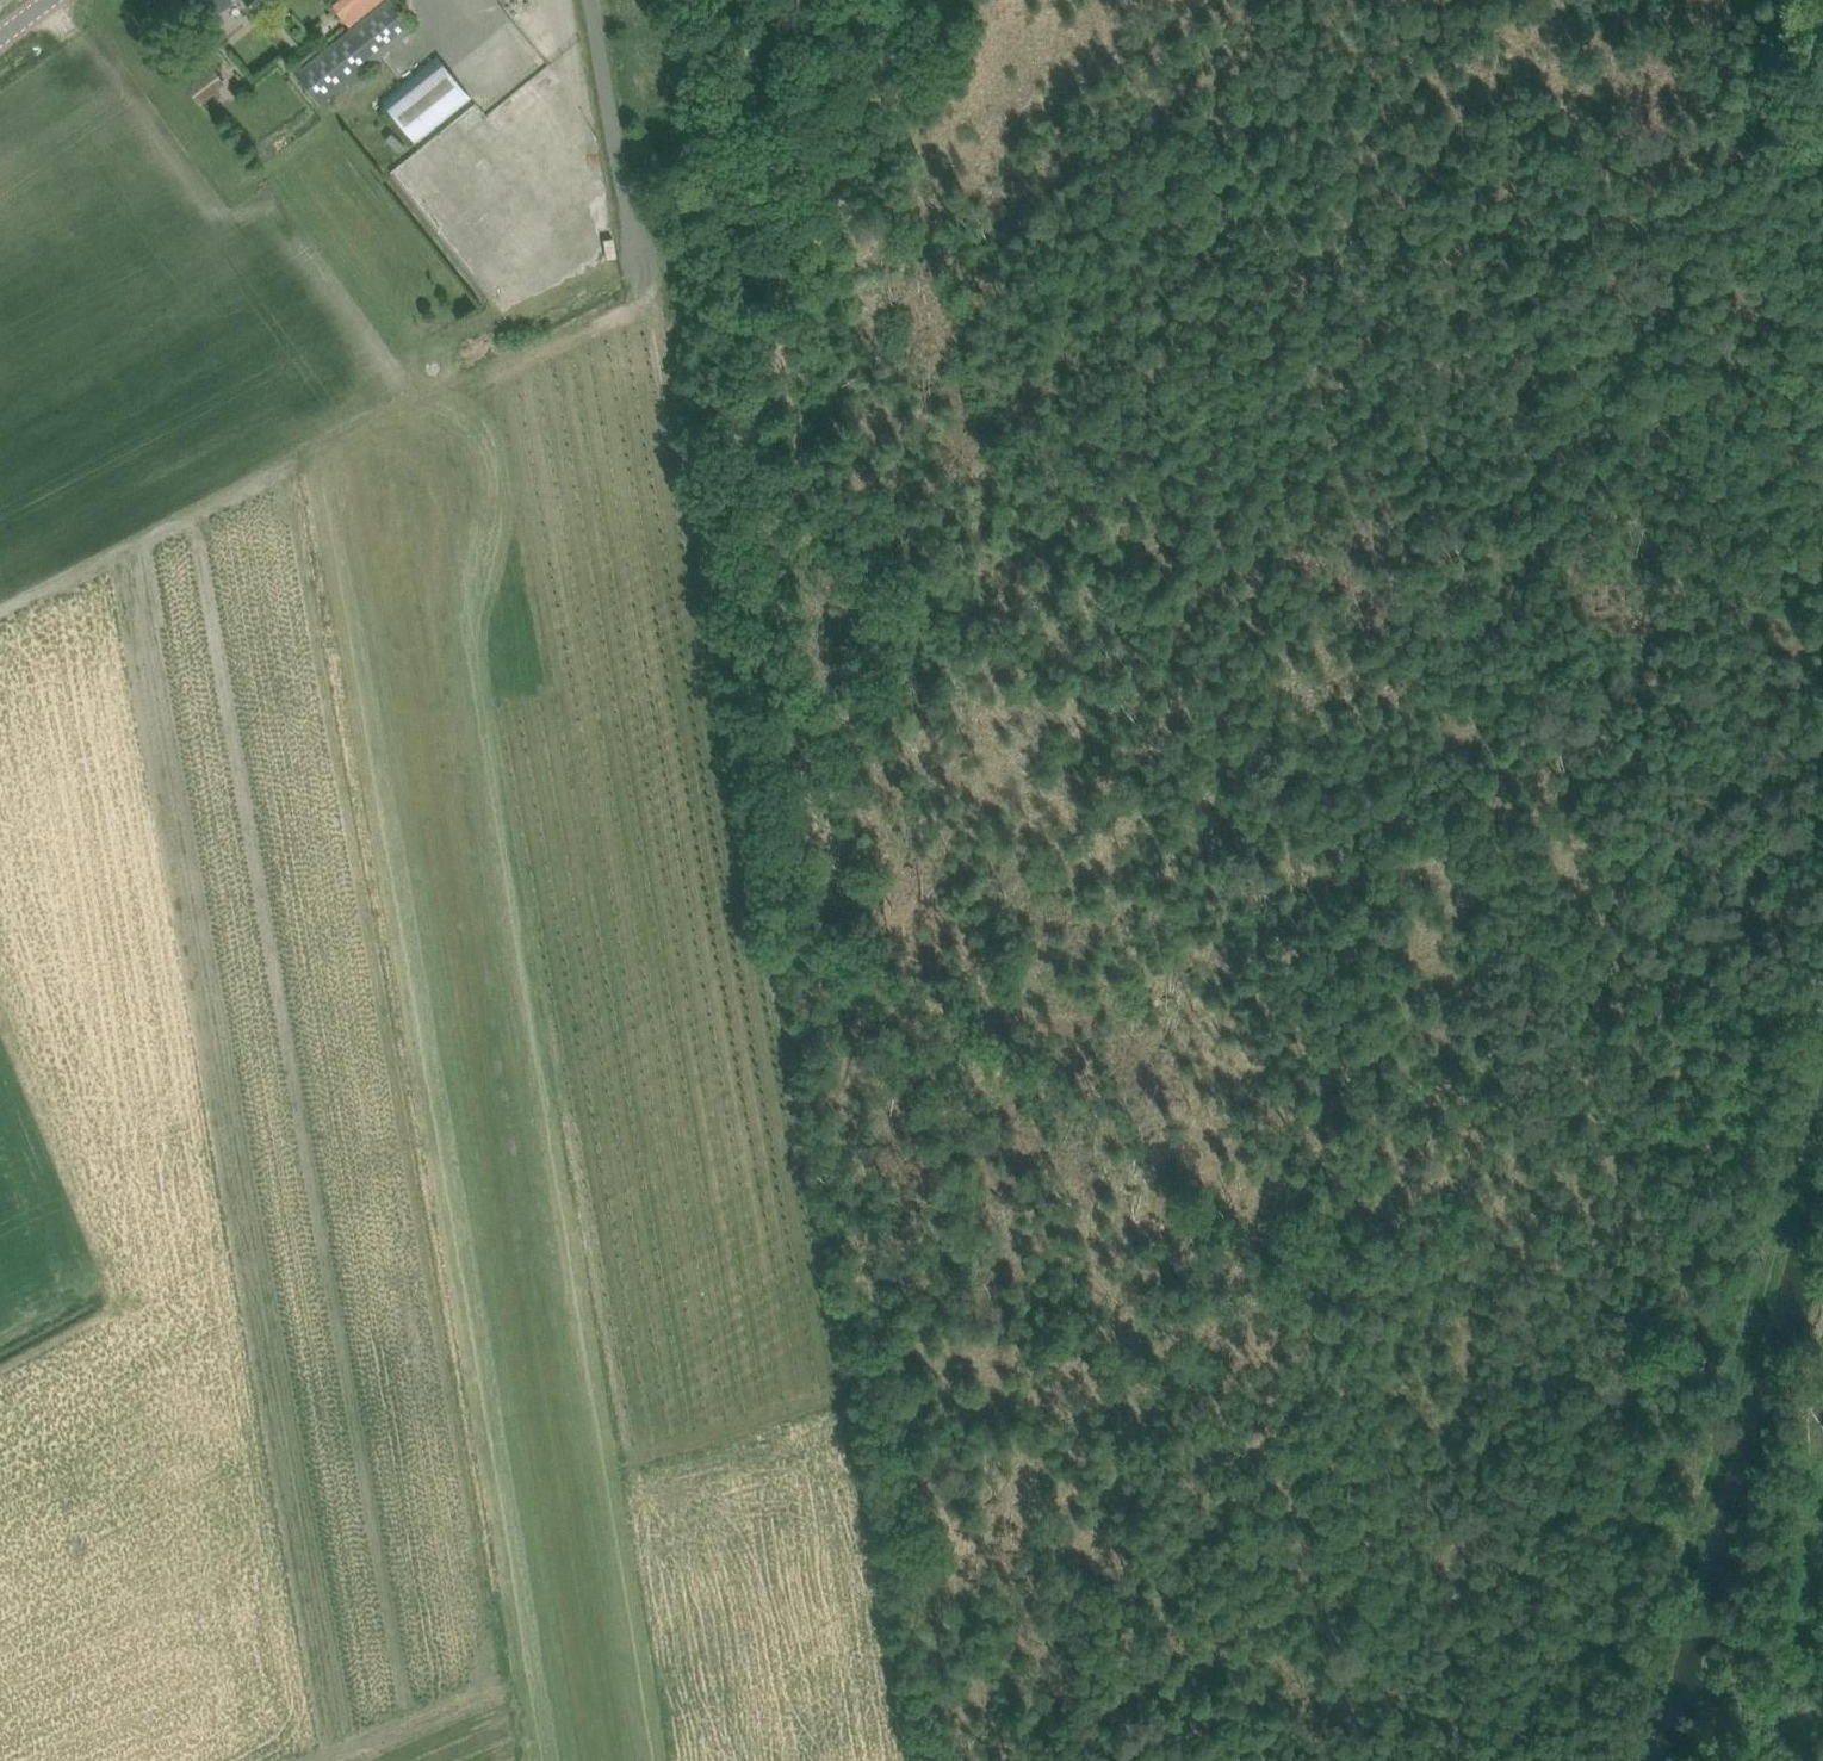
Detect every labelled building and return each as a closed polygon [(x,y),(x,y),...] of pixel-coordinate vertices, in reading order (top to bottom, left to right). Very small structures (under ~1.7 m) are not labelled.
[(213,16),(232,0),(200,0),(213,16)] [(252,8),(263,0),(246,0),(252,8)] [(320,103),(415,26),(394,0),(336,0),(333,3),(352,26),(295,72),(320,103)] [(382,102),(416,142),(472,96),(438,55),(382,102)] [(180,81),(196,104),(224,85),(208,62),(180,81)] [(595,137),(559,140),(562,164),(598,160),(595,137)]
